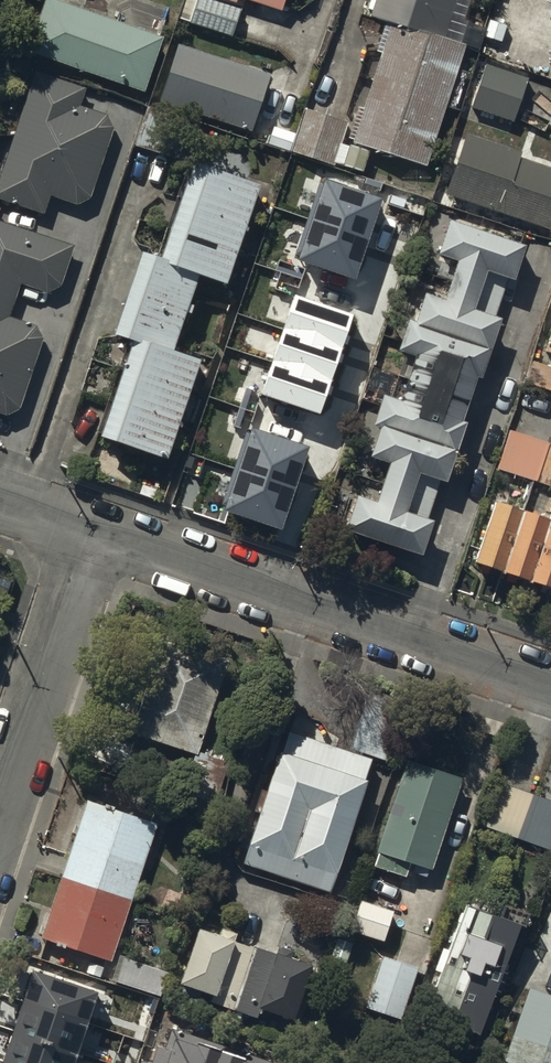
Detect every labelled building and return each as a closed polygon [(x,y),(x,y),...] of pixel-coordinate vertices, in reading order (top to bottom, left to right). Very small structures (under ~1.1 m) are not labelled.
[(53,0),(44,0),(26,54),(143,94),(163,38),(53,0)] [(193,0),(186,0),(177,25),(231,44),(241,16),(193,0)] [(213,2),(235,9),(237,4),(279,18),(285,0),(214,0),(213,2)] [(365,15),(371,17),(368,25),(383,29),(375,58),(379,60),(362,114),(356,112),(347,144),(353,146),(351,151),(427,174),(438,136),(451,140),(458,117),(446,113),(465,52),(460,50),(469,20),(465,19),(471,0),(370,0),(365,15)] [(538,7),(550,12),(550,0),(541,0),(538,7)] [(270,83),(175,51),(157,108),(251,139),(270,83)] [(484,66),(468,113),(513,128),(529,81),(484,66)] [(0,188),(0,197),(44,212),(49,197),(79,207),(90,201),(116,128),(110,118),(80,108),(86,89),(39,74),(0,188)] [(146,113),(131,154),(174,169),(188,128),(146,113)] [(465,139),(444,200),(549,238),(550,233),(550,175),(519,164),(521,159),(465,139)] [(259,196),(190,172),(155,272),(140,266),(111,349),(131,356),(98,451),(165,474),(203,363),(175,354),(197,289),(224,298),(259,196)] [(327,180),(301,260),(357,278),(382,198),(327,180)] [(0,220),(0,414),(9,417),(22,410),(46,333),(36,330),(38,322),(13,314),(23,281),(60,292),(75,243),(0,220)] [(344,543),(420,567),(430,533),(404,525),(417,485),(445,494),(465,434),(460,433),(475,387),(480,389),(499,330),(474,322),(486,286),(512,294),(524,259),(447,234),(436,269),(453,274),(441,311),(422,305),(413,333),(406,331),(395,364),(411,369),(397,413),(380,408),(370,440),(376,441),(367,469),(387,475),(374,515),(355,509),(344,543)] [(296,295),(262,393),(320,413),(354,315),(296,295)] [(544,364),(550,366),(541,393),(550,396),(550,343),(544,364)] [(253,429),(227,509),(282,527),(308,447),(253,429)] [(527,437),(513,482),(550,495),(550,445),(527,437)] [(495,504),(472,575),(486,586),(502,586),(515,596),(527,594),(540,604),(550,604),(550,523),(495,504)] [(163,626),(129,726),(194,748),(228,649),(163,626)] [(347,743),(287,723),(281,740),(273,738),(232,856),(241,870),(331,900),(335,887),(326,885),(371,750),(389,756),(409,696),(367,682),(347,743)] [(460,769),(404,750),(374,844),(377,845),(372,860),(404,870),(409,856),(430,863),(460,769)] [(500,780),(485,820),(550,845),(550,799),(500,780)] [(88,785),(37,933),(108,955),(158,809),(88,785)] [(518,911),(461,889),(417,1004),(478,1028),(503,964),(499,962),(518,911)] [(392,906),(357,894),(347,922),(382,934),(392,906)] [(236,926),(195,914),(177,974),(212,985),(209,995),(253,1009),(256,998),(292,1009),(310,951),(272,940),(271,945),(234,933),(236,926)] [(417,963),(382,949),(365,992),(400,1006),(417,963)] [(99,993),(34,972),(4,1062),(75,1062),(99,993)] [(529,979),(500,1062),(550,1062),(550,987),(529,979)] [(168,1022),(163,1037),(154,1034),(148,1055),(141,1053),(137,1062),(262,1062),(265,1054),(240,1046),(241,1041),(194,1026),(192,1030),(168,1022)]
